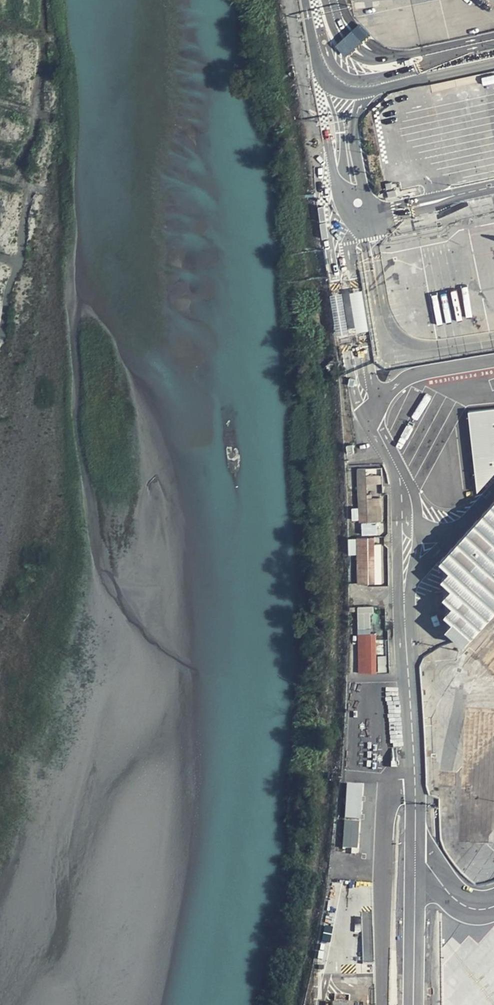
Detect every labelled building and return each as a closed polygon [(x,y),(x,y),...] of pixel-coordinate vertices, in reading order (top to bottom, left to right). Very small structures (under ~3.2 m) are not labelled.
[(347,35),(338,45),(347,55),(357,46),(367,36),(358,26),(347,35)] [(470,410),(479,490),(493,474),(493,407),(470,410)] [(493,613),(493,503),(443,558),(454,568),(444,579),(454,588),(448,595),(457,603),(452,609),(462,618),(454,627),(468,641),(493,613)] [(468,651),(456,841),(493,842),(493,622),(468,651)]
